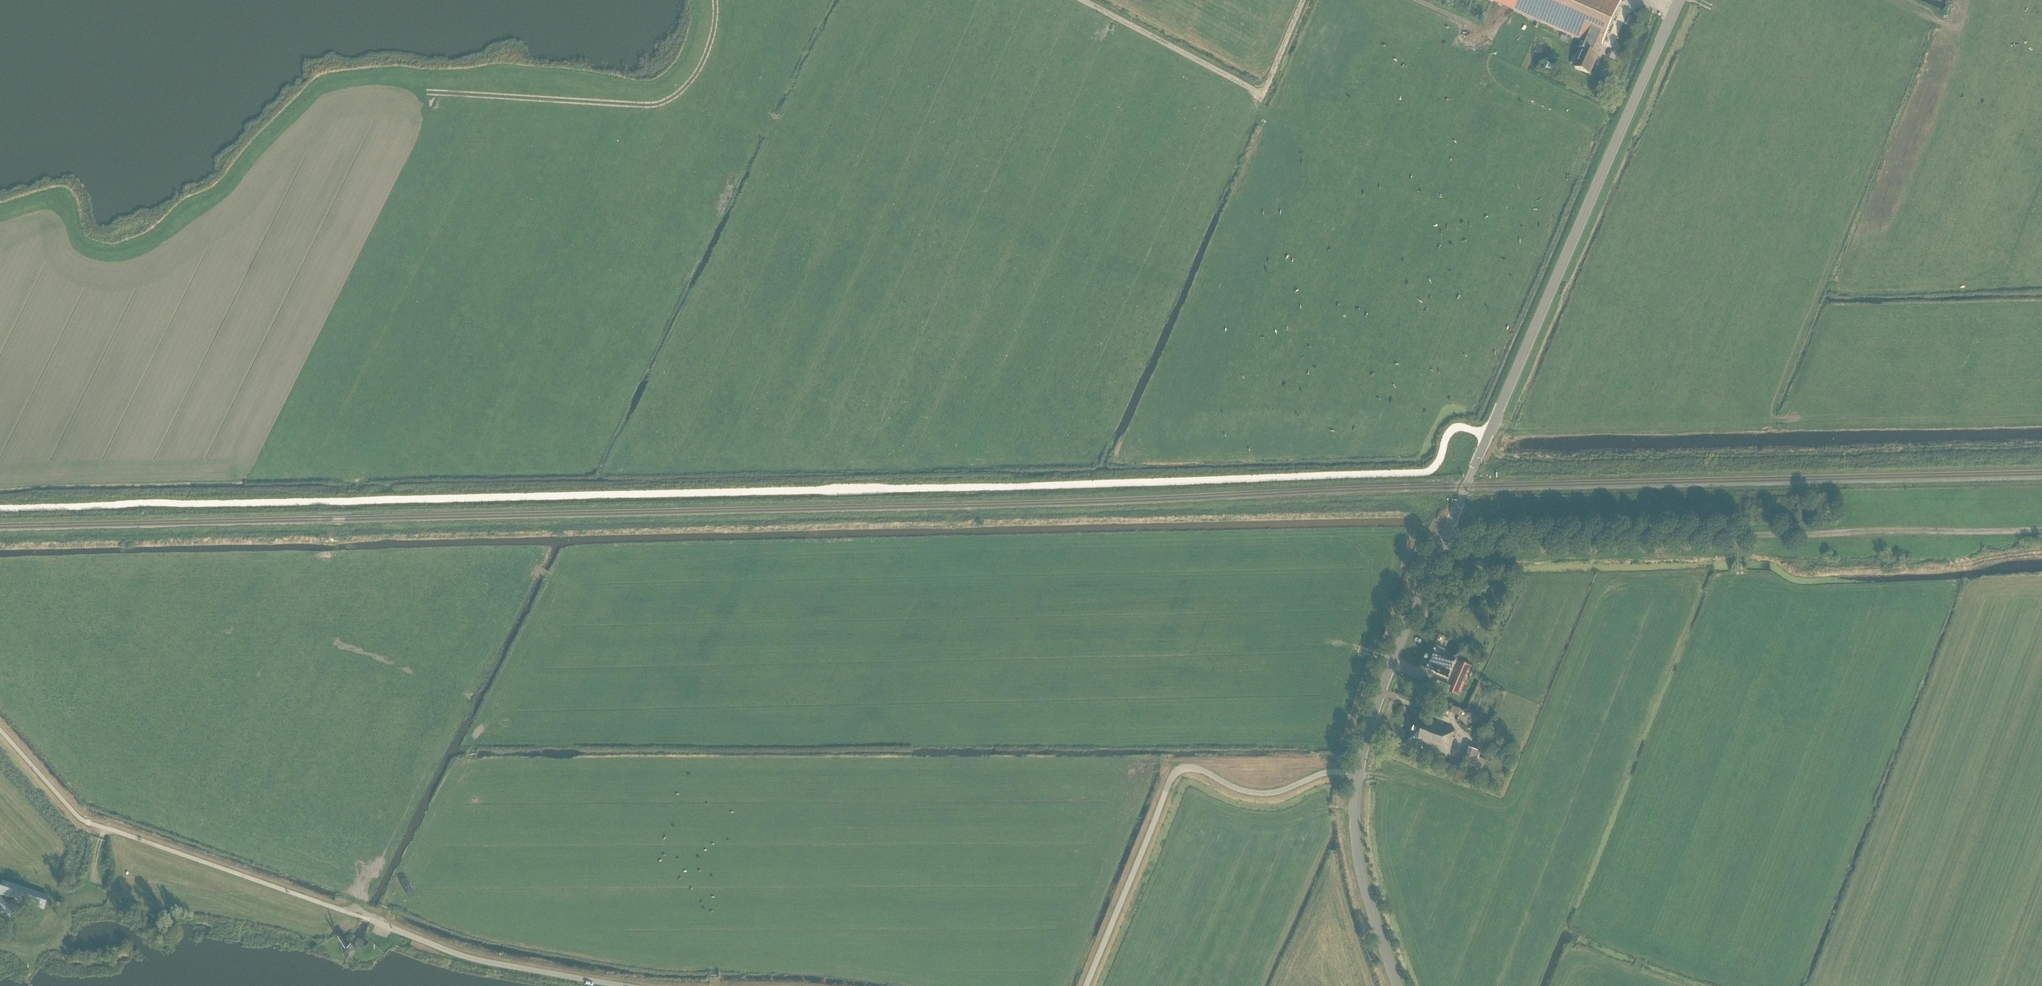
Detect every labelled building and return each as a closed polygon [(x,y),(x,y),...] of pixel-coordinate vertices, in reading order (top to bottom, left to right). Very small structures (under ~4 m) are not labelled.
[(1513,11),(1581,41),(1578,47),(1583,49),(1575,68),(1589,74),(1598,55),(1597,55),(1602,44),(1603,44),(1620,6),(1622,0),(1518,0),(1513,11)] [(1637,26),(1640,18),(1630,14),(1627,22),(1637,26)] [(1476,641),(1470,638),(1467,644),(1473,647),(1476,641)] [(1428,649),(1421,667),(1448,678),(1456,660),(1443,655),(1445,651),(1432,645),(1430,650),(1428,649)] [(1463,661),(1451,692),(1461,696),(1473,665),(1463,661)] [(1438,680),(1435,686),(1447,691),(1450,685),(1438,680)] [(1454,739),(1452,739),(1455,731),(1433,723),(1433,725),(1426,722),(1426,724),(1416,721),(1409,742),(1417,745),(1422,747),(1421,750),(1447,759),(1454,739)] [(1486,760),(1479,758),(1475,768),(1482,771),(1486,760)] [(1447,770),(1456,773),(1460,763),(1450,759),(1447,770)] [(47,897),(4,882),(0,893),(7,896),(5,900),(6,900),(5,902),(0,899),(0,913),(8,919),(15,909),(10,906),(15,899),(44,908),(46,900),(47,898),(47,897)] [(354,947),(350,944),(345,946),(343,951),(345,955),(349,957),(350,956),(353,955),(355,951),(354,947)]
